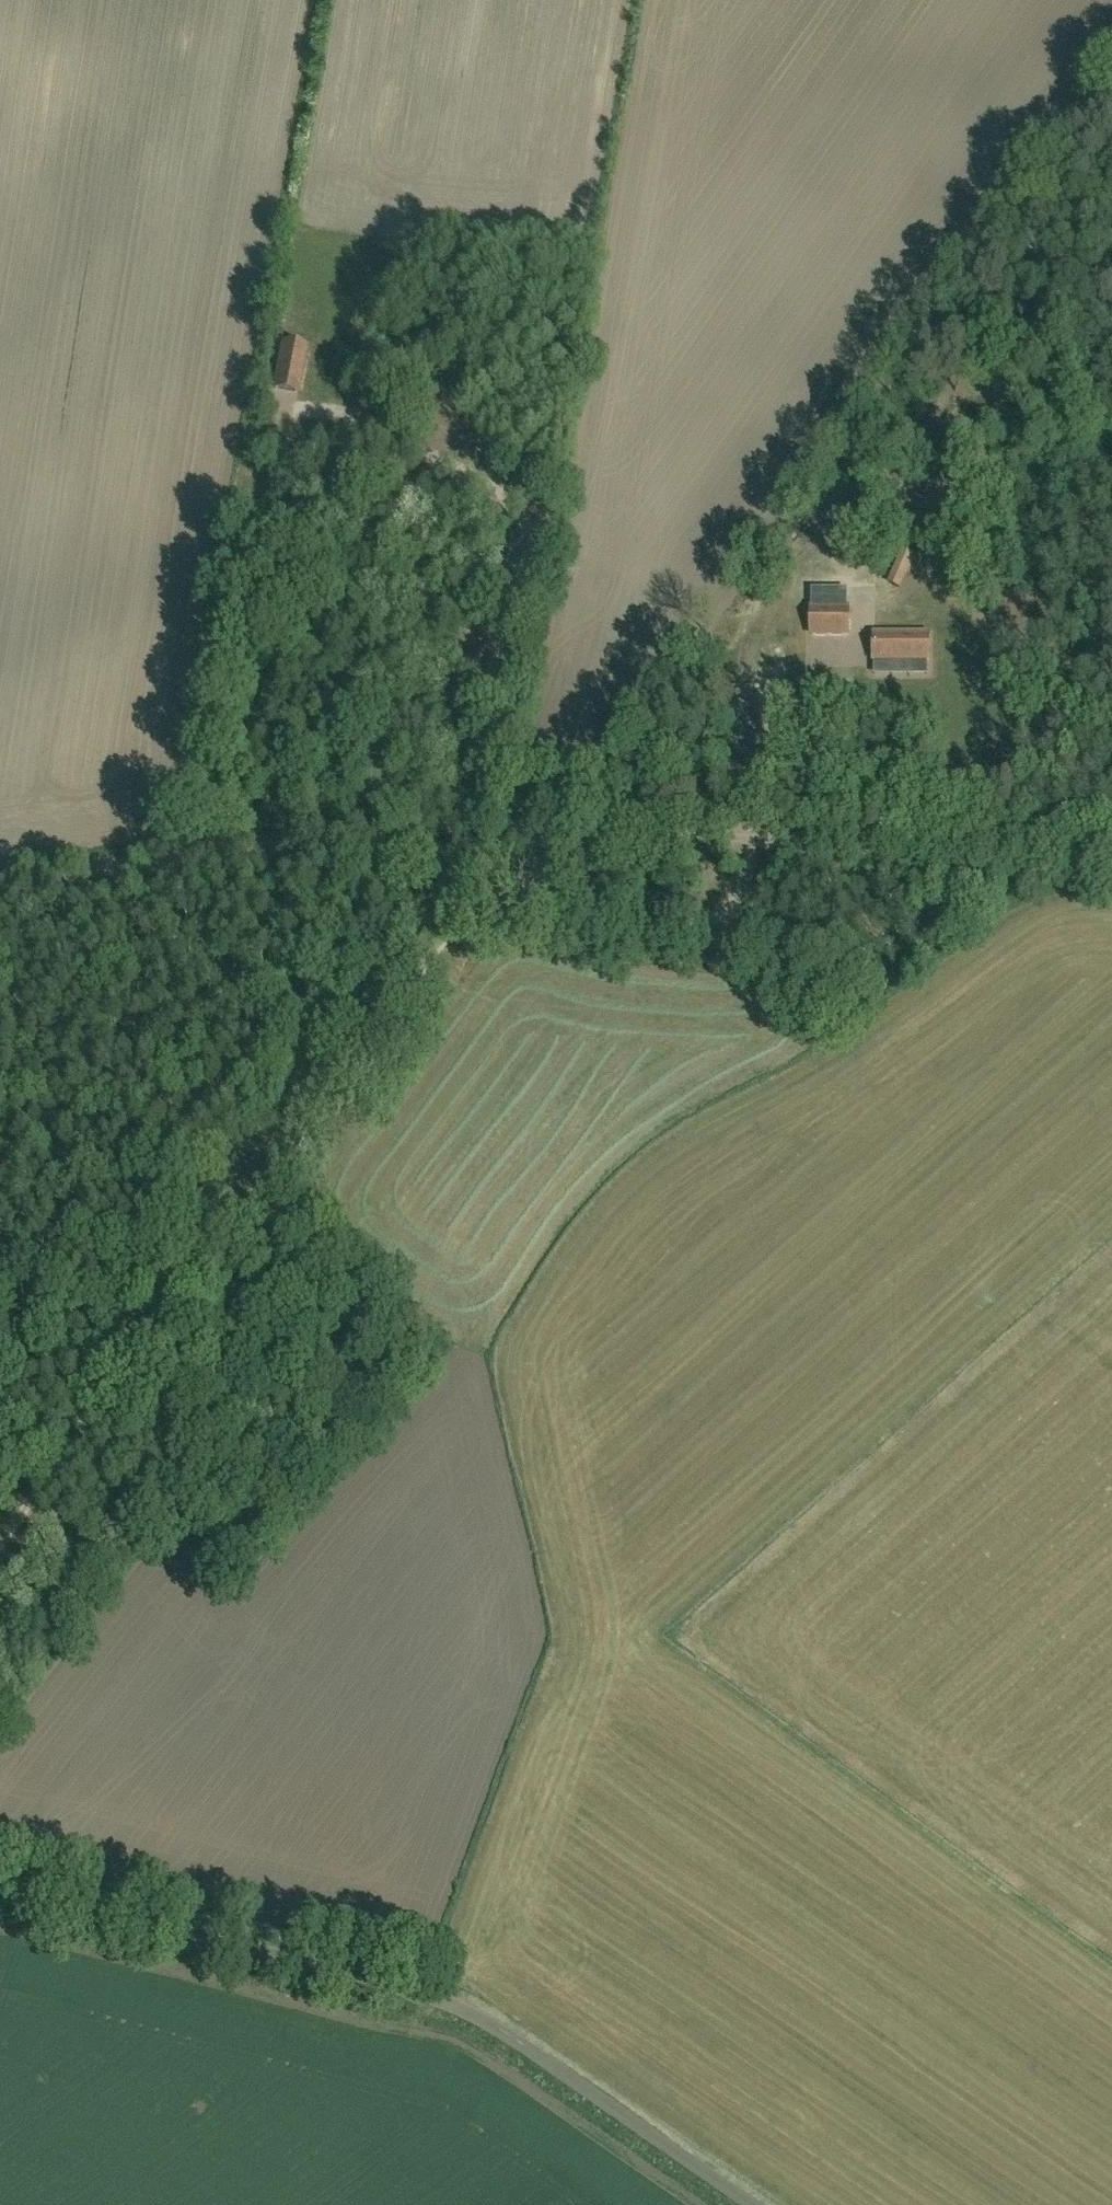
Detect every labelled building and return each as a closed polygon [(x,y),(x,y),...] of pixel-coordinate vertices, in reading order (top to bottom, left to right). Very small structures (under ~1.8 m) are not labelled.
[(296,393),(306,347),(282,341),(271,388),(296,393)] [(811,608),(811,635),(848,635),(848,608),(811,608)] [(874,635),(874,661),(928,661),(928,634),(874,635)]
